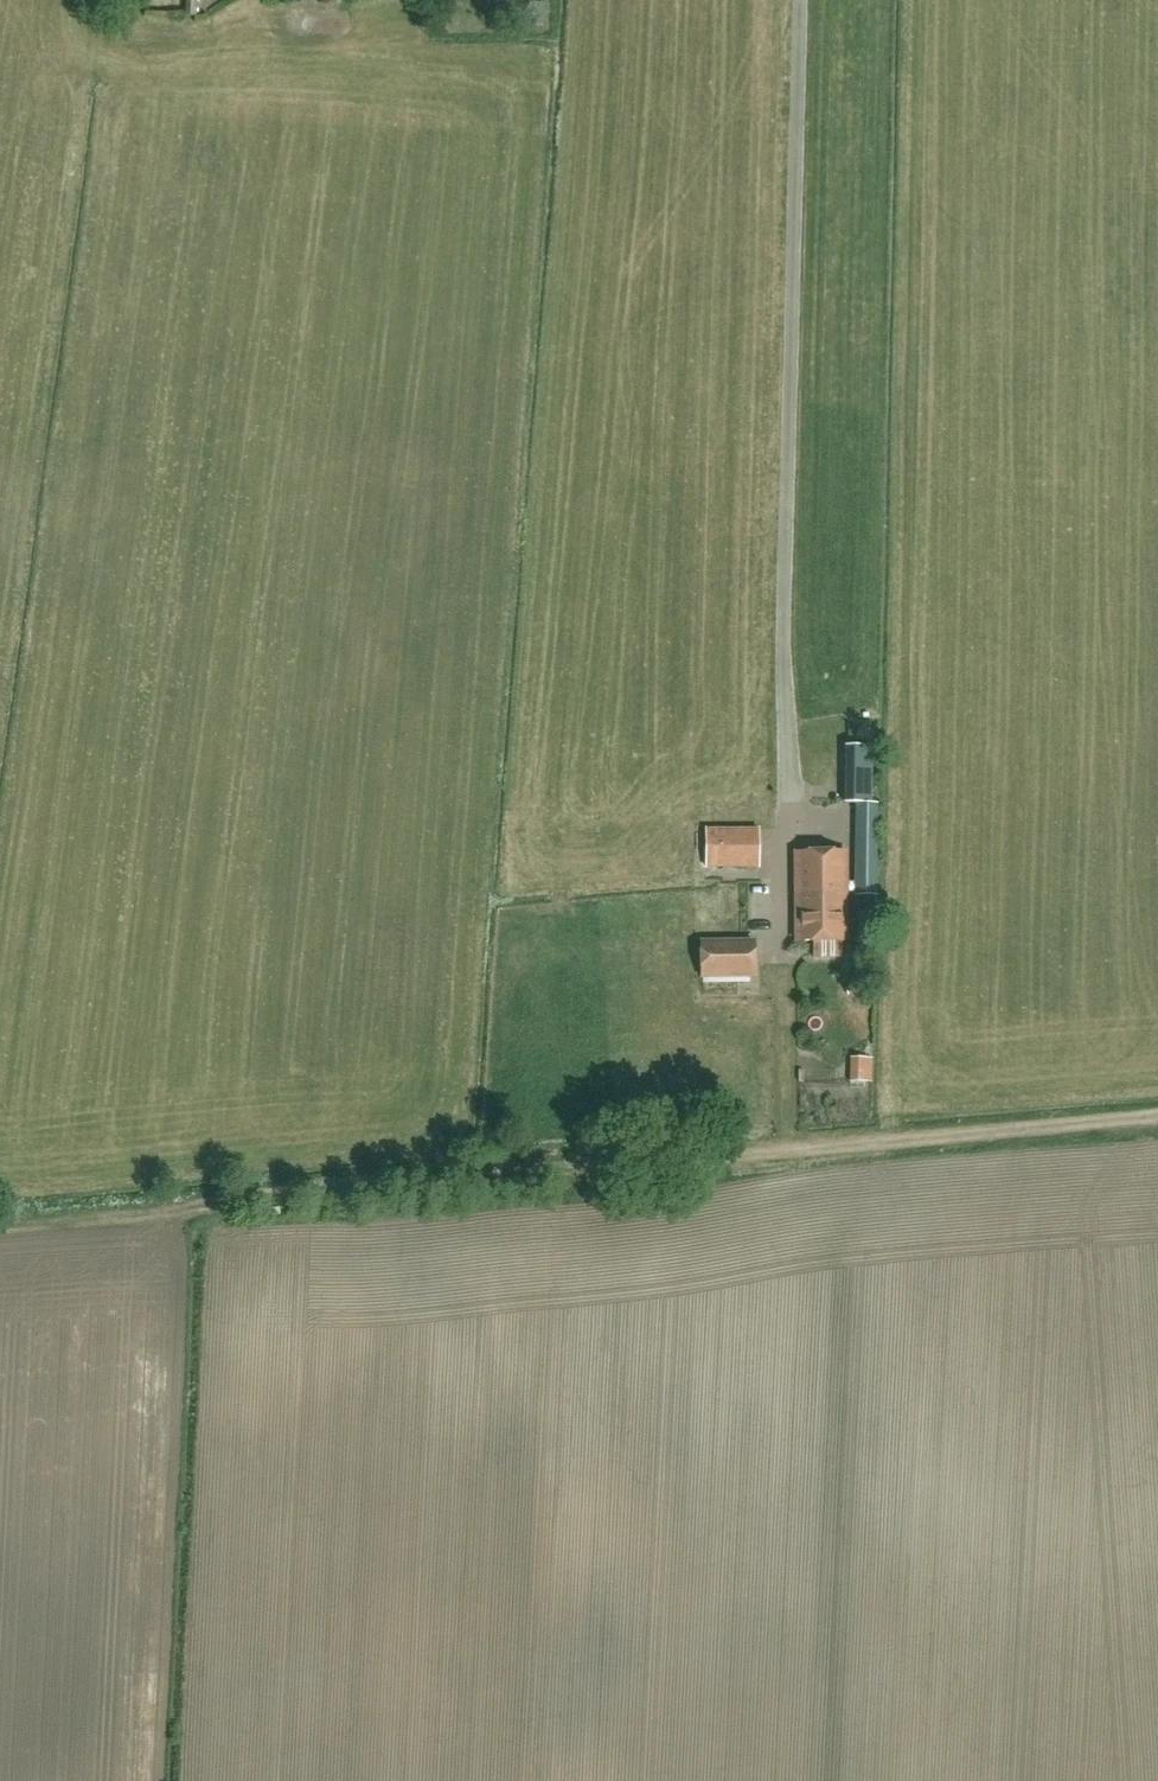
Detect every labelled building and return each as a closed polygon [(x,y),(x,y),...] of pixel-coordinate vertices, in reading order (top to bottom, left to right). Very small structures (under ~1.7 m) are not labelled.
[(872,797),(873,749),(844,749),(843,796),(872,797)] [(855,804),(855,896),(876,896),(876,804),(855,804)] [(705,868),(757,868),(757,830),(705,830),(705,868)] [(794,854),(795,942),(845,941),(844,854),(794,854)] [(753,976),(752,944),(752,942),(700,943),(701,977),(753,976)] [(856,1057),(856,1083),(879,1084),(879,1058),(856,1057)]
